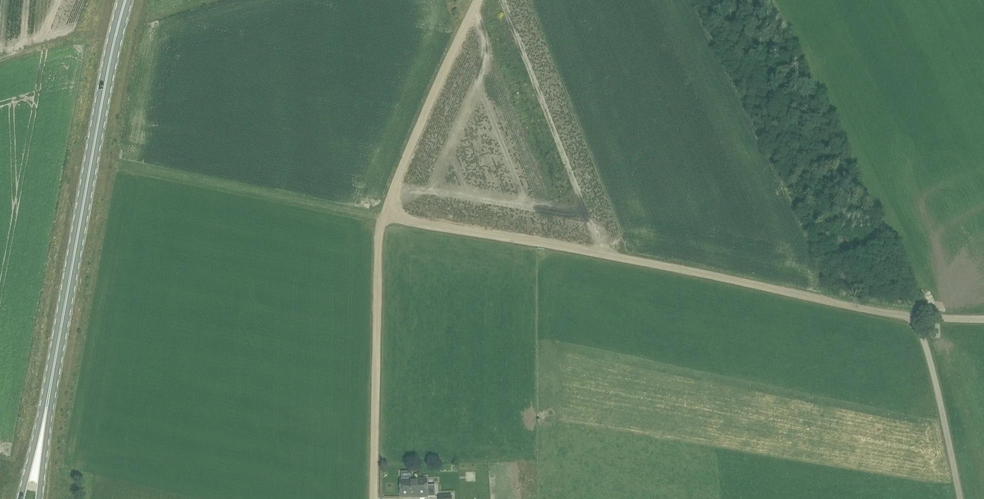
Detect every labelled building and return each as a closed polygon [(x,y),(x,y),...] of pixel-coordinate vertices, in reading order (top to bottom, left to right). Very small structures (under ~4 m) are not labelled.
[(401,498),(417,497),(417,498),(427,497),(435,497),(435,485),(427,486),(427,480),(401,481),(401,498)]
